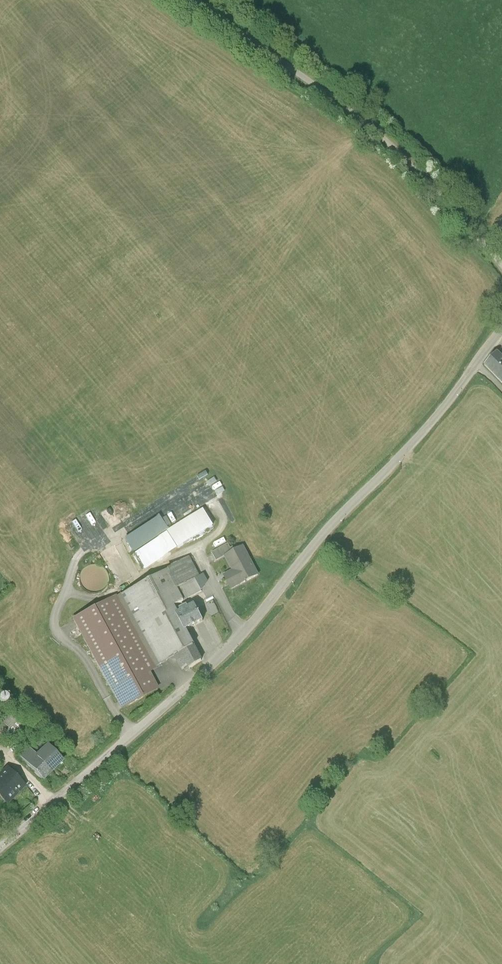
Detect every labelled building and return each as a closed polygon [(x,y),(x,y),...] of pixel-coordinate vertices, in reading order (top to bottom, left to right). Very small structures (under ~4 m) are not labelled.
[(497,354),(484,367),(501,384),(501,359),(497,354)] [(137,552),(147,568),(214,527),(204,511),(137,552)] [(216,561),(225,557),(233,552),(228,542),(211,551),(216,561)] [(260,576),(245,547),(233,552),(225,557),(232,572),(235,577),(226,582),(231,592),(260,576)] [(184,602),(202,592),(196,582),(200,579),(188,557),(166,569),(184,602)] [(108,585),(109,580),(108,575),(105,571),(102,568),(97,566),(92,565),(87,567),(84,569),(81,573),(79,578),(79,583),(81,587),(84,591),(88,594),(92,595),(97,595),(102,593),(105,589),(108,585)] [(166,569),(120,595),(159,666),(175,657),(182,670),(202,660),(186,631),(177,616),(173,608),(184,602),(166,569)] [(120,595),(73,619),(97,663),(121,708),(142,697),(157,687),(148,670),(159,666),(120,595)] [(206,604),(211,614),(218,610),(213,600),(206,604)] [(196,606),(177,616),(186,631),(205,621),(196,606)] [(7,696),(5,695),(4,694),(2,694),(0,695),(0,705),(1,705),(2,705),(4,705),(6,704),(7,703),(8,702),(8,700),(8,698),(7,696)] [(0,721),(0,739),(5,744),(11,737),(15,742),(30,728),(12,710),(0,721)] [(40,753),(32,745),(19,757),(42,781),(50,774),(62,762),(54,754),(47,747),(40,753)] [(8,769),(0,776),(0,798),(8,806),(26,787),(8,769)]
